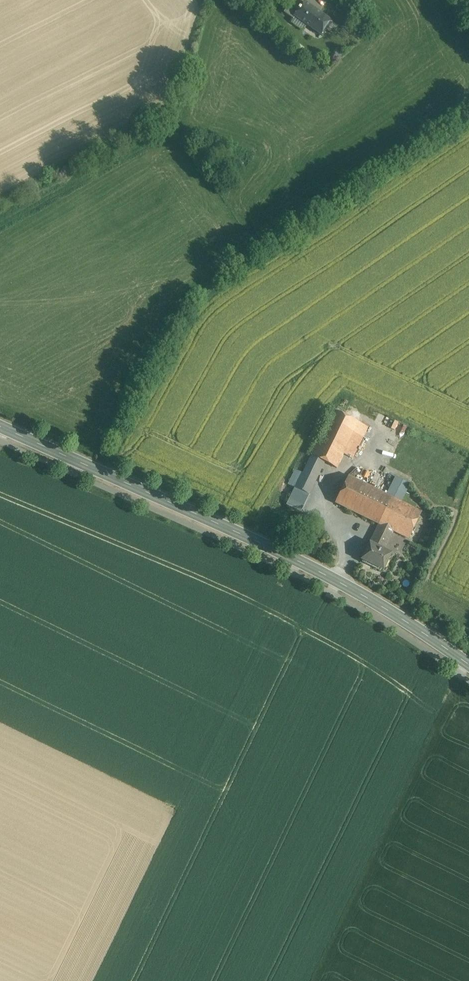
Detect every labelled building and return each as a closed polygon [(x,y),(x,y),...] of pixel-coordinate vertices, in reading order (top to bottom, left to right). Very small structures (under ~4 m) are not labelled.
[(284,11),(294,18),(295,15),(303,3),(299,0),(292,0),(284,11)] [(331,19),(305,1),(303,3),(295,15),(307,23),(321,33),(327,25),(331,19)] [(303,28),(307,23),(295,15),(294,18),(292,20),(303,28)] [(331,19),(327,25),(333,29),(337,24),(331,19)] [(303,472),(296,487),(310,493),(325,461),(337,467),(343,454),(358,422),(332,410),(303,472)] [(358,422),(343,454),(352,458),(366,426),(358,422)] [(303,472),(296,468),(289,483),(296,487),(303,472)] [(387,494),(348,476),(335,502),(381,524),(394,530),(409,537),(421,510),(402,501),(387,494)] [(410,483),(396,477),(387,494),(402,501),(410,483)] [(310,493),(296,487),(287,505),(301,511),(310,493)] [(304,518),(297,533),(303,536),(307,528),(310,521),(304,518)] [(381,524),(372,542),(371,542),(364,558),(384,568),(392,552),(385,548),(394,530),(381,524)] [(312,530),(307,528),(303,536),(308,538),(312,530)]
